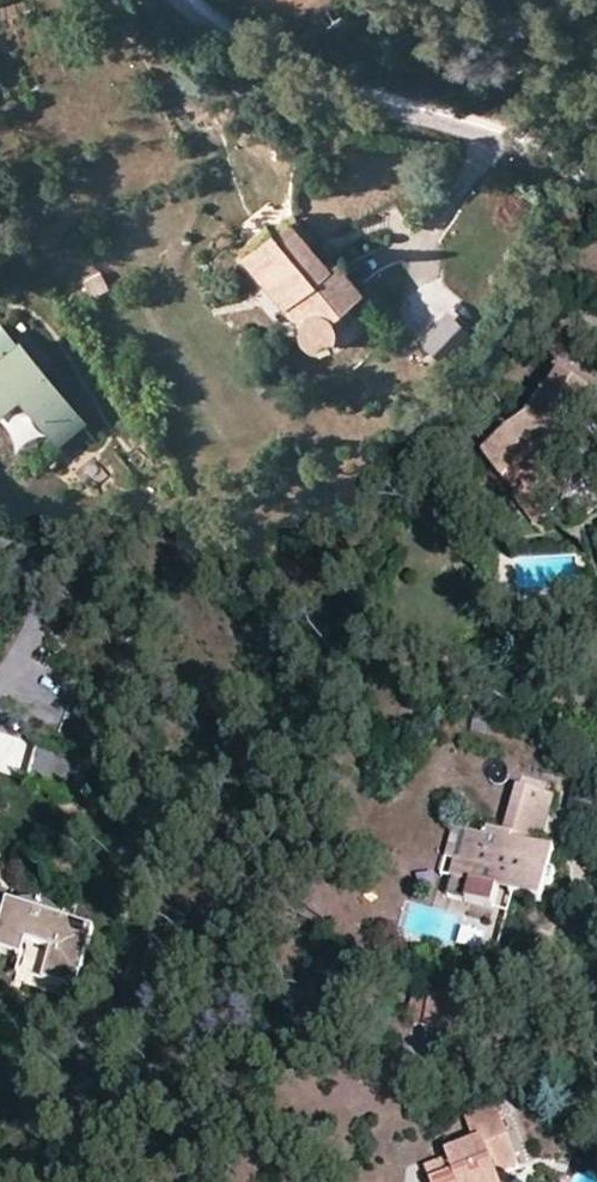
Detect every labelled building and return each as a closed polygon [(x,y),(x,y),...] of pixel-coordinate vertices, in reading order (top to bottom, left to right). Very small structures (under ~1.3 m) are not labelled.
[(321,265),(328,259),(290,213),(283,219),(321,265)] [(264,226),(246,240),(290,292),(279,302),(292,318),(290,322),(290,329),(291,334),(296,341),(304,345),(312,345),(318,342),(323,338),(327,333),(328,327),(326,321),(324,316),(354,290),(328,259),(321,265),(283,219),(268,231),(264,226)] [(246,240),(236,248),(279,302),(290,292),(246,240)] [(98,273),(82,281),(90,295),(105,287),(98,273)] [(440,361),(469,330),(444,308),(415,338),(440,361)] [(22,452),(53,441),(54,443),(81,429),(11,334),(0,342),(0,361),(2,364),(0,365),(0,423),(22,452)] [(540,393),(570,412),(595,396),(596,392),(596,390),(549,361),(533,387),(540,393)] [(558,453),(550,444),(555,434),(565,440),(566,440),(579,418),(596,429),(596,397),(595,396),(570,412),(540,393),(526,413),(529,419),(480,458),(498,482),(501,480),(535,521),(582,485),(558,453)] [(22,452),(0,423),(0,439),(12,455),(22,452)] [(565,440),(555,434),(550,444),(558,453),(565,440)] [(72,795),(83,758),(36,744),(27,782),(72,795)] [(510,802),(545,811),(549,796),(515,786),(510,802)] [(517,867),(523,848),(534,851),(545,811),(510,802),(501,836),(511,838),(504,864),(517,867)] [(444,901),(489,914),(493,899),(497,886),(510,890),(506,903),(538,912),(542,894),(547,896),(552,876),(546,874),(551,856),(534,851),(523,848),(517,867),(504,864),(511,838),(501,836),(486,832),(483,842),(458,835),(449,867),(453,868),(448,885),(444,901)] [(448,885),(453,868),(449,867),(458,835),(451,833),(437,882),(448,885)] [(493,899),(506,903),(510,890),(497,886),(493,899)] [(23,943),(50,951),(42,981),(73,991),(89,927),(69,922),(66,931),(58,929),(60,919),(57,914),(51,909),(42,905),(34,903),(27,904),(21,905),(15,908),(12,917),(4,915),(0,928),(0,937),(23,943)] [(15,908),(6,905),(4,915),(12,917),(15,908)] [(60,919),(58,929),(66,931),(69,922),(60,919)] [(19,959),(23,943),(0,937),(0,953),(19,959)] [(420,1026),(456,1035),(464,1000),(414,989),(407,1018),(411,1019),(421,1022),(420,1026)] [(493,1176),(514,1167),(487,1097),(458,1108),(470,1143),(442,1153),(444,1160),(421,1169),(426,1181),(495,1181),(493,1176)] [(566,1156),(558,1153),(554,1163),(562,1166),(566,1156)]
